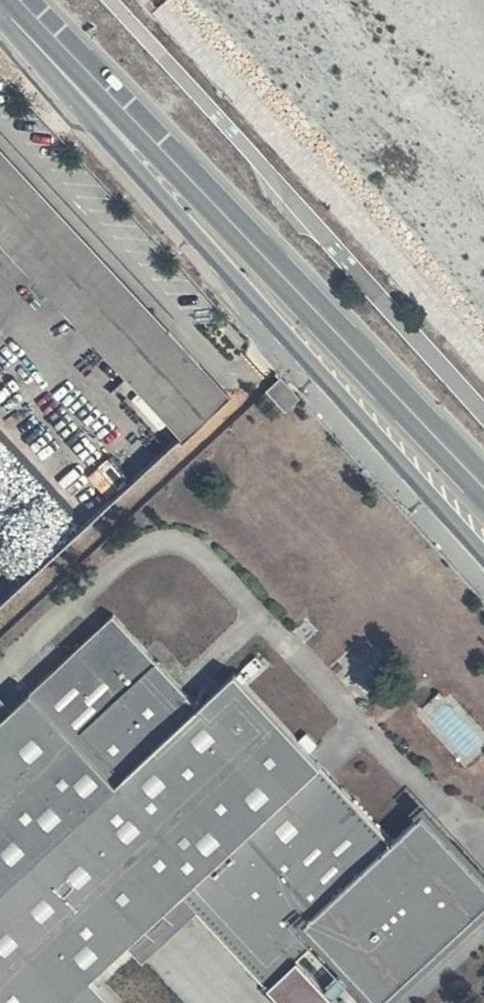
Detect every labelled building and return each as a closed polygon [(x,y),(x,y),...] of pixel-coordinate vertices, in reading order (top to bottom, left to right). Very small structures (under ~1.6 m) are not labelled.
[(182,445),(233,400),(0,148),(0,245),(182,445)] [(305,400),(284,377),(267,393),(287,415),(305,400)] [(112,618),(0,721),(0,1002),(115,1002),(103,990),(95,980),(183,894),(269,986),(309,952),(356,1002),(387,1002),(483,914),(483,884),(421,819),(391,845),(328,778),(307,755),(234,679),(208,702),(197,711),(169,680),(112,618)] [(297,966),(268,992),(278,1002),(332,1002),(297,966)]
